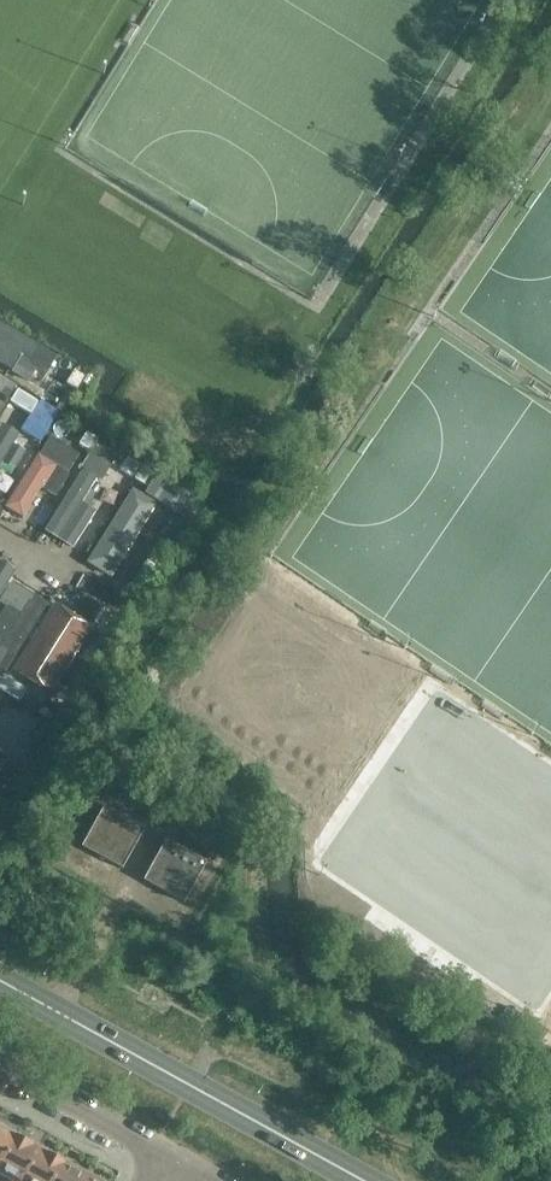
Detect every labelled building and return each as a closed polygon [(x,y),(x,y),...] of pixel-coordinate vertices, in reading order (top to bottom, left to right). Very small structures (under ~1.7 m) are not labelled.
[(0,326),(0,359),(38,382),(52,358),(0,326)] [(9,401),(16,389),(0,379),(0,396),(9,401)] [(73,396),(54,384),(43,401),(63,413),(73,396)] [(16,389),(9,401),(29,414),(37,401),(16,389)] [(38,399),(37,401),(29,414),(19,429),(38,441),(57,411),(38,399)] [(78,424),(57,411),(38,441),(59,454),(69,439),(76,426),(78,424)] [(2,417),(0,421),(0,453),(3,448),(17,457),(28,440),(13,431),(17,426),(2,417)] [(69,439),(89,451),(97,439),(76,426),(69,439)] [(99,440),(91,453),(112,465),(119,453),(99,440)] [(39,449),(7,501),(23,511),(42,481),(57,490),(70,468),(39,449)] [(119,453),(112,465),(132,478),(140,466),(119,453)] [(141,466),(134,479),(154,491),(162,479),(141,466)] [(105,469),(100,477),(120,489),(126,481),(105,469)] [(119,492),(90,473),(67,510),(82,519),(72,535),(86,544),(119,492)] [(154,491),(151,496),(169,508),(180,490),(162,479),(154,491)] [(152,503),(131,490),(87,560),(108,573),(152,503)] [(143,595),(171,550),(156,541),(128,586),(143,595)] [(0,566),(0,593),(12,573),(0,566)] [(102,606),(84,595),(73,612),(91,623),(102,606)] [(111,595),(103,607),(128,622),(135,610),(111,595)] [(12,660),(43,611),(29,602),(17,620),(2,611),(0,614),(0,653),(12,660)] [(89,630),(54,608),(15,671),(50,693),(89,630)] [(62,681),(79,691),(108,642),(92,632),(62,681)] [(0,674),(0,691),(6,695),(13,682),(0,674)] [(144,828),(103,806),(80,847),(121,869),(144,828)] [(206,862),(165,839),(142,880),(183,902),(206,862)] [(15,1137),(5,1131),(7,1128),(0,1124),(0,1164),(15,1137)] [(38,1150),(29,1144),(31,1141),(19,1135),(17,1138),(15,1137),(0,1164),(0,1180),(21,1180),(38,1150)] [(62,1162),(61,1162),(62,1159),(50,1152),(48,1155),(38,1150),(21,1180),(52,1180),(62,1162)] [(52,1180),(82,1180),(85,1175),(84,1175),(86,1172),(74,1165),(72,1168),(62,1162),(52,1180)]
